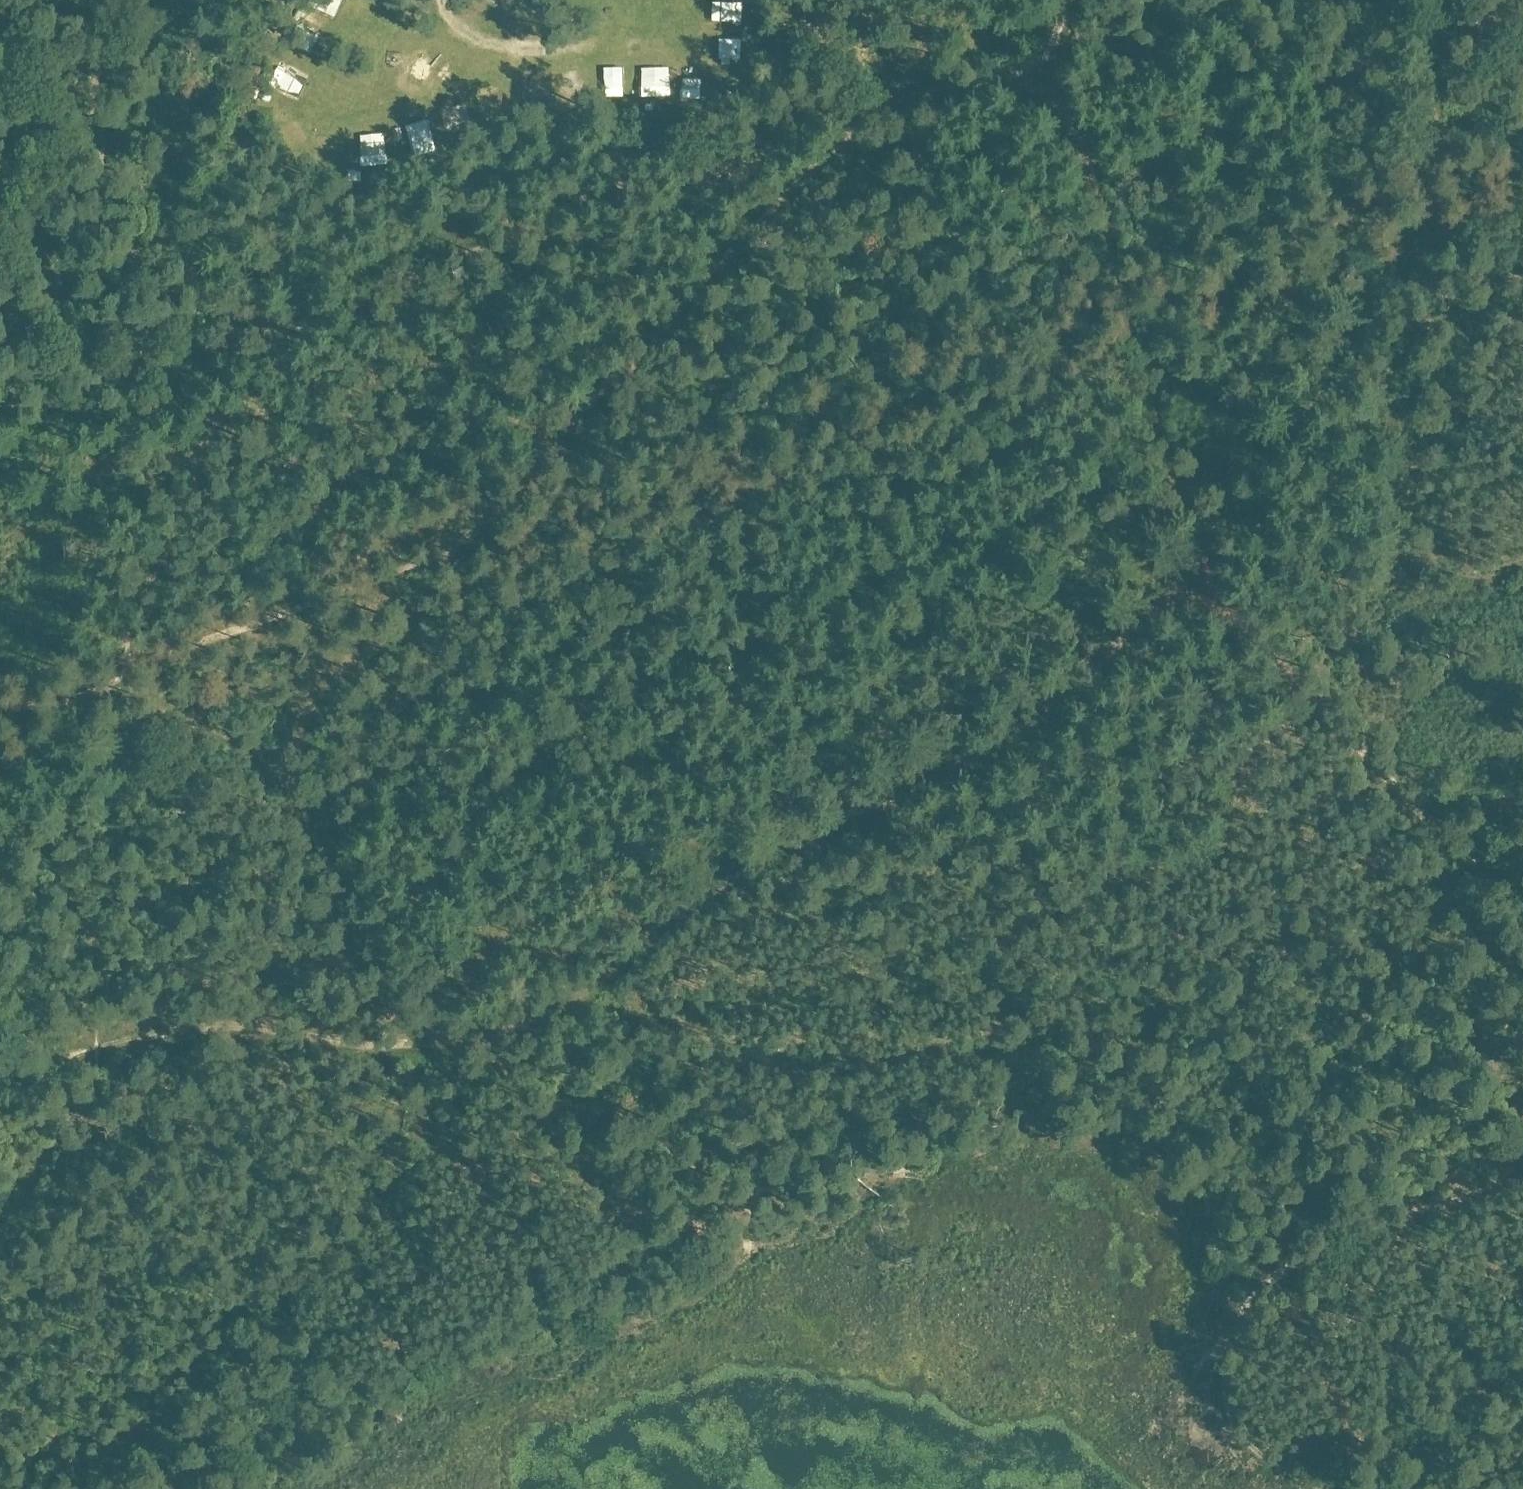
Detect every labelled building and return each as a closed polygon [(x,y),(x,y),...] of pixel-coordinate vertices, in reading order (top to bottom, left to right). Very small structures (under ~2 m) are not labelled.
[(752,27),(731,26),(731,43),(752,44),(752,27)] [(301,56),(311,60),(318,43),(309,39),(301,56)] [(286,86),(312,98),(318,86),(292,74),(286,86)] [(662,121),(686,120),(684,93),(661,94),(662,121)] [(437,150),(433,131),(414,135),(418,154),(437,150)] [(380,150),(393,149),(392,136),(379,137),(380,150)] [(376,166),(393,165),(392,151),(375,152),(376,166)]
